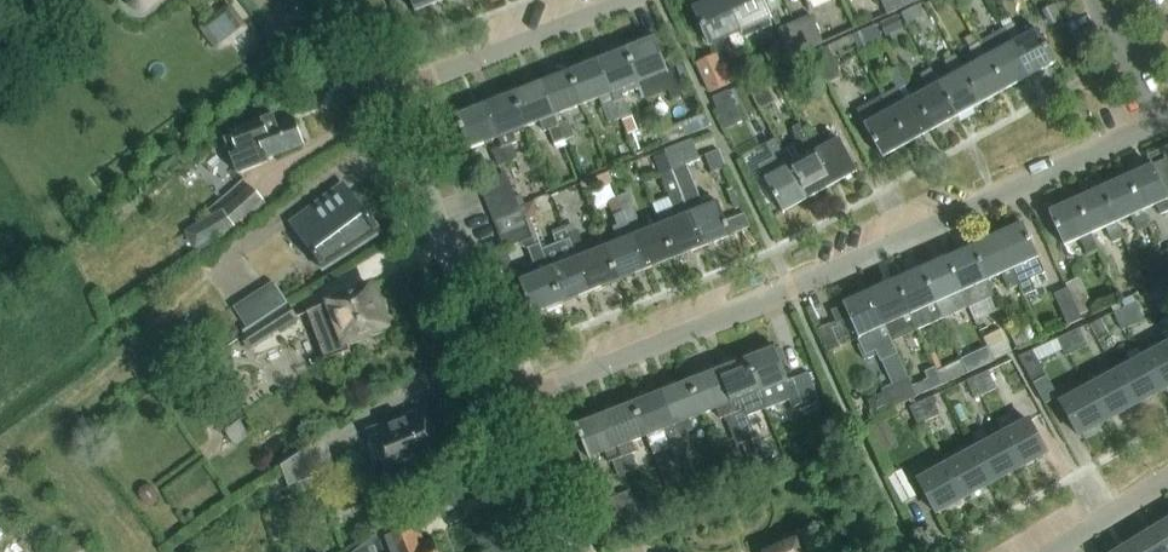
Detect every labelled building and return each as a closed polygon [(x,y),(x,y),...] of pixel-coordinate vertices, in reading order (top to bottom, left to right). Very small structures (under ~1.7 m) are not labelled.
[(131,4),(132,5),(134,6),(135,7),(136,8),(137,8),(139,8),(140,9),(142,9),(143,8),(145,8),(146,7),(147,7),(149,6),(157,0),(130,0),(130,1),(131,2),(131,4)] [(415,12),(446,0),(410,0),(415,12)] [(741,33),(726,0),(713,0),(694,9),(711,46),(730,37),(736,49),(746,45),(744,39),(741,33)] [(741,33),(744,39),(774,26),(762,0),(726,0),(741,33)] [(905,6),(902,0),(881,0),(887,14),(905,6)] [(198,28),(218,54),(249,29),(228,3),(198,28)] [(927,3),(903,14),(909,26),(933,15),(927,3)] [(796,22),(808,50),(825,43),(813,15),(796,22)] [(896,18),(883,24),(888,36),(901,31),(896,18)] [(790,58),(808,50),(796,22),(778,30),(790,58)] [(1036,29),(1022,37),(1014,23),(1004,28),(1031,76),(1055,63),(1036,29)] [(885,41),(878,25),(854,36),(861,52),(862,52),(865,59),(887,49),(883,41),(885,41)] [(1007,89),(1031,76),(1004,28),(980,41),(1007,89)] [(655,37),(626,48),(640,82),(663,73),(672,97),(683,93),(673,69),(669,71),(655,37)] [(982,103),(1007,89),(980,41),(970,47),(978,61),(964,69),(982,103)] [(829,82),(843,77),(829,45),(816,51),(829,82)] [(626,48),(598,59),(611,93),(640,82),(626,48)] [(816,88),(829,82),(816,51),(802,57),(816,88)] [(982,103),(964,69),(956,55),(947,60),(955,74),(940,83),(958,116),(982,103)] [(726,76),(717,56),(698,64),(710,92),(729,83),(726,76)] [(570,70),(583,104),(599,98),(609,122),(620,118),(614,102),(611,93),(598,59),(570,70)] [(753,63),(726,76),(729,83),(730,85),(758,72),(753,63)] [(909,143),(933,130),(915,96),(899,67),(889,73),(897,88),(883,96),(909,143)] [(958,116),(940,83),(932,68),(921,74),(929,88),(915,96),(933,130),(958,116)] [(570,70),(542,82),(565,140),(575,136),(569,120),(565,122),(561,113),(583,104),(570,70)] [(767,89),(760,76),(747,83),(754,97),(755,96),(762,109),(776,102),(768,88),(767,89)] [(555,144),(565,140),(542,82),(514,93),(527,126),(540,121),(544,130),(549,128),(555,144)] [(744,122),(730,91),(714,98),(728,129),(744,122)] [(514,93),(485,104),(499,138),(503,147),(509,162),(518,158),(513,144),(518,142),(514,131),(527,126),(514,93)] [(884,157),(909,143),(883,96),(858,110),(884,157)] [(470,149),(499,138),(485,104),(457,115),(470,149)] [(303,143),(294,119),(278,125),(274,115),(229,132),(231,137),(225,139),(239,175),(270,163),(267,156),(303,143)] [(632,117),(623,120),(628,135),(637,131),(632,117)] [(685,122),(660,132),(665,145),(690,135),(685,122)] [(834,185),(808,138),(801,125),(794,128),(798,143),(784,151),(809,198),(834,185)] [(826,146),(818,132),(808,138),(834,185),(859,171),(841,138),(826,146)] [(694,139),(666,150),(674,170),(688,164),(702,159),(694,139)] [(498,166),(509,162),(503,147),(502,147),(493,151),(492,151),(498,166)] [(703,156),(711,175),(724,170),(717,151),(703,156)] [(784,212),(809,198),(784,151),(774,156),(782,171),(766,180),(767,181),(763,183),(760,188),(767,201),(773,202),(777,200),(784,212)] [(1164,160),(1152,166),(1165,194),(1167,193),(1167,152),(1162,154),(1164,160)] [(733,236),(719,202),(706,208),(688,164),(674,170),(704,247),(733,236)] [(1127,177),(1142,212),(1157,205),(1162,215),(1167,212),(1167,193),(1165,194),(1152,166),(1127,177)] [(662,226),(675,259),(704,247),(674,170),(662,174),(675,208),(658,215),(662,226)] [(484,197),(512,186),(507,173),(479,184),(484,197)] [(609,173),(596,178),(600,188),(613,183),(609,173)] [(1127,177),(1102,188),(1117,223),(1131,216),(1139,232),(1149,227),(1142,212),(1127,177)] [(252,186),(221,213),(234,227),(264,201),(252,186)] [(484,197),(489,210),(518,199),(512,186),(484,197)] [(1102,188),(1076,200),(1092,234),(1106,228),(1113,243),(1124,238),(1117,223),(1102,188)] [(315,258),(326,272),(383,233),(356,192),(317,221),(310,212),(291,226),(293,229),(302,222),(324,251),(315,258)] [(675,259),(662,226),(650,231),(645,220),(641,222),(629,193),(619,197),(647,270),(675,259)] [(620,243),(611,246),(607,248),(619,281),(647,270),(619,197),(608,201),(618,226),(614,228),(620,243)] [(521,207),(518,199),(489,210),(495,223),(523,212),(521,207)] [(1076,200),(1050,212),(1066,246),(1081,239),(1088,254),(1098,250),(1092,234),(1076,200)] [(533,202),(521,207),(523,212),(526,220),(534,216),(537,210),(533,202)] [(495,223),(500,236),(528,225),(526,220),(523,212),(495,223)] [(193,228),(200,247),(220,240),(234,227),(221,213),(213,220),(193,228)] [(1045,273),(1023,223),(998,235),(1020,285),(1024,296),(1035,291),(1030,279),(1045,273)] [(533,237),(528,225),(500,236),(505,249),(521,242),(533,237)] [(574,250),(592,292),(619,281),(607,248),(611,246),(604,229),(593,234),(600,251),(592,254),(588,244),(584,245),(574,250)] [(574,250),(584,245),(580,234),(569,239),(574,250)] [(542,251),(564,303),(592,292),(574,250),(569,239),(567,235),(556,239),(558,245),(542,251)] [(998,235),(973,247),(989,282),(1003,276),(1009,289),(1020,285),(998,235)] [(533,237),(521,242),(524,248),(530,250),(537,247),(533,237)] [(534,316),(564,303),(542,251),(540,245),(537,247),(530,250),(537,267),(520,274),(523,282),(520,283),(534,316)] [(970,308),(971,308),(995,296),(989,282),(973,247),(948,258),(970,308)] [(1147,261),(1159,287),(1167,283),(1167,269),(1161,255),(1147,261)] [(948,258),(922,270),(945,320),(970,308),(948,258)] [(919,331),(945,320),(922,270),(897,281),(919,331)] [(1067,284),(1069,289),(1083,315),(1096,309),(1082,278),(1067,284)] [(897,281),(871,293),(893,343),(919,331),(897,281)] [(273,283),(234,308),(248,329),(287,304),(273,283)] [(318,354),(386,328),(370,287),(305,312),(313,334),(310,335),(318,354)] [(1085,320),(1083,315),(1069,289),(1056,295),(1070,327),(1085,320)] [(859,331),(870,354),(893,343),(871,293),(847,304),(854,320),(849,323),(854,334),(859,331)] [(1146,320),(1135,297),(1112,308),(1123,331),(1146,320)] [(242,339),(250,351),(297,318),(289,307),(242,339)] [(1111,335),(1103,319),(1092,325),(1108,356),(1112,353),(1105,339),(1111,335)] [(831,325),(820,330),(830,352),(840,348),(831,325)] [(1080,329),(1058,339),(1066,357),(1088,347),(1080,329)] [(995,361),(1014,353),(1003,330),(985,339),(988,346),(995,361)] [(1027,330),(1013,337),(1019,349),(1033,343),(1027,330)] [(1162,334),(1152,340),(1157,350),(1143,358),(1161,391),(1167,387),(1167,344),(1162,334)] [(969,374),(995,361),(988,346),(962,358),(963,359),(963,360),(969,374)] [(745,358),(765,410),(789,401),(791,408),(801,404),(803,409),(820,403),(808,373),(787,381),(774,347),(745,358)] [(1128,354),(1133,364),(1116,373),(1135,406),(1161,391),(1143,358),(1138,348),(1128,354)] [(1049,377),(1035,351),(1021,358),(1036,385),(1049,377)] [(745,358),(717,370),(745,443),(755,439),(747,418),(765,410),(745,358)] [(1015,359),(968,382),(977,400),(1010,384),(1016,395),(1030,387),(1015,359)] [(943,386),(969,374),(963,360),(937,372),(938,373),(938,374),(943,386)] [(745,443),(717,370),(688,381),(702,415),(717,409),(721,417),(723,416),(735,447),(745,443)] [(1135,406),(1116,373),(1089,388),(1106,421),(1135,406)] [(926,394),(943,386),(938,374),(921,382),(926,394)] [(910,377),(883,390),(892,410),(919,397),(910,377)] [(693,447),(686,430),(692,428),(688,420),(702,415),(688,381),(660,392),(674,426),(677,434),(683,451),(693,447)] [(1079,437),(1106,421),(1089,388),(1060,403),(1079,437)] [(645,437),(650,450),(669,443),(679,469),(689,465),(686,457),(683,451),(677,434),(674,426),(660,392),(632,403),(645,437)] [(932,397),(911,407),(919,425),(941,416),(932,397)] [(604,413),(627,473),(636,469),(631,454),(635,453),(631,442),(645,437),(632,403),(604,413)] [(611,460),(617,477),(627,473),(604,413),(574,425),(580,441),(573,443),(580,461),(587,458),(587,459),(604,453),(608,461),(611,460)] [(404,473),(438,460),(421,414),(371,433),(374,442),(367,445),(373,463),(377,461),(386,486),(406,478),(404,473)] [(845,432),(837,416),(829,420),(836,436),(845,432)] [(1001,436),(1019,469),(1047,453),(1029,421),(1001,436)] [(898,445),(887,422),(873,430),(884,453),(898,445)] [(991,484),(1019,469),(1001,436),(974,451),(991,484)] [(324,438),(281,467),(289,488),(337,469),(324,438)] [(693,447),(683,451),(686,457),(695,454),(693,447)] [(964,498),(991,484),(974,451),(947,466),(964,498)] [(936,514),(964,498),(947,466),(918,482),(936,514)] [(918,497),(904,471),(890,479),(904,505),(918,497)] [(602,501),(608,516),(635,505),(629,491),(602,501)] [(669,500),(639,513),(647,532),(677,519),(669,500)] [(608,516),(613,529),(640,519),(635,505),(608,516)] [(1159,527),(1167,541),(1167,522),(1159,527)] [(1131,544),(1135,551),(1167,551),(1167,541),(1159,527),(1131,544)] [(406,531),(382,540),(380,533),(370,540),(355,551),(437,551),(432,541),(413,548),(406,531)] [(796,540),(768,551),(801,551),(796,540)]
